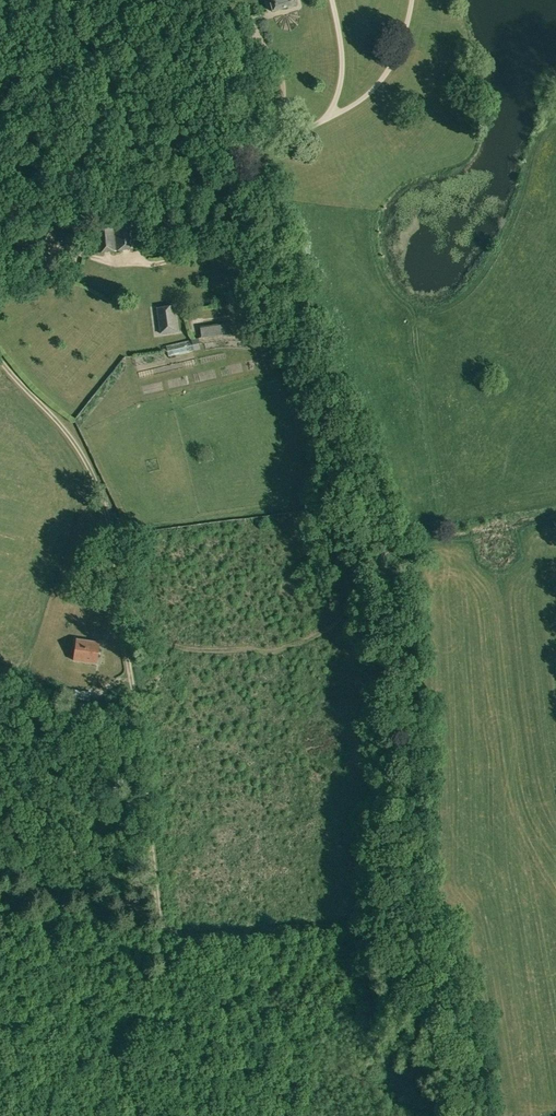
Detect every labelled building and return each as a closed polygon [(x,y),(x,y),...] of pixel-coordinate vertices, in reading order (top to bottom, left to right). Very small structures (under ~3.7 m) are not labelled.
[(272,11),(297,4),(296,0),(269,0),(272,11)] [(229,208),(233,225),(242,223),(238,206),(229,208)] [(95,222),(98,253),(135,249),(132,218),(95,222)] [(82,228),(84,249),(94,247),(92,228),(82,228)] [(156,307),(160,334),(177,331),(174,305),(156,307)] [(229,322),(200,327),(202,337),(207,336),(214,335),(222,334),(231,333),(229,322)] [(269,360),(273,368),(282,365),(278,356),(269,360)] [(222,380),(203,384),(205,391),(224,386),(222,380)] [(74,660),(96,663),(99,642),(76,639),(74,660)] [(90,692),(70,689),(69,697),(89,700),(90,692)]
